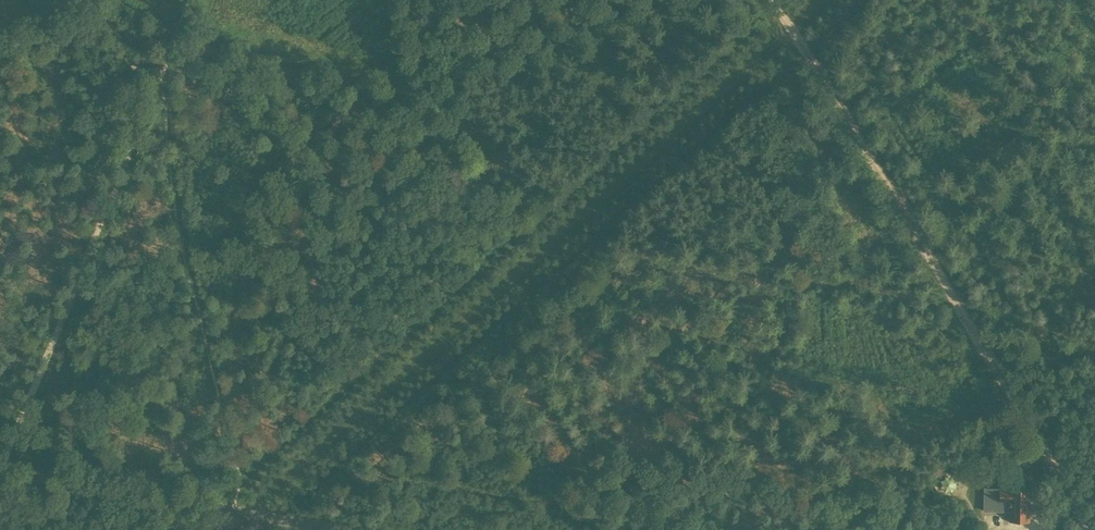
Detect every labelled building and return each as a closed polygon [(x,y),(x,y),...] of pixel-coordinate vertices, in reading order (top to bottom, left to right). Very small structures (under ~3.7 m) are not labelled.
[(981,477),(996,477),(997,461),(990,461),(990,463),(982,462),(981,477)] [(1009,488),(1009,489),(1008,489),(1008,487),(1000,486),(1000,489),(985,489),(985,492),(986,492),(986,495),(985,495),(984,510),(1004,511),(1004,509),(1010,509),(1010,521),(1029,522),(1030,489),(1024,488),(1024,486),(1016,486),(1016,488),(1009,488)]
